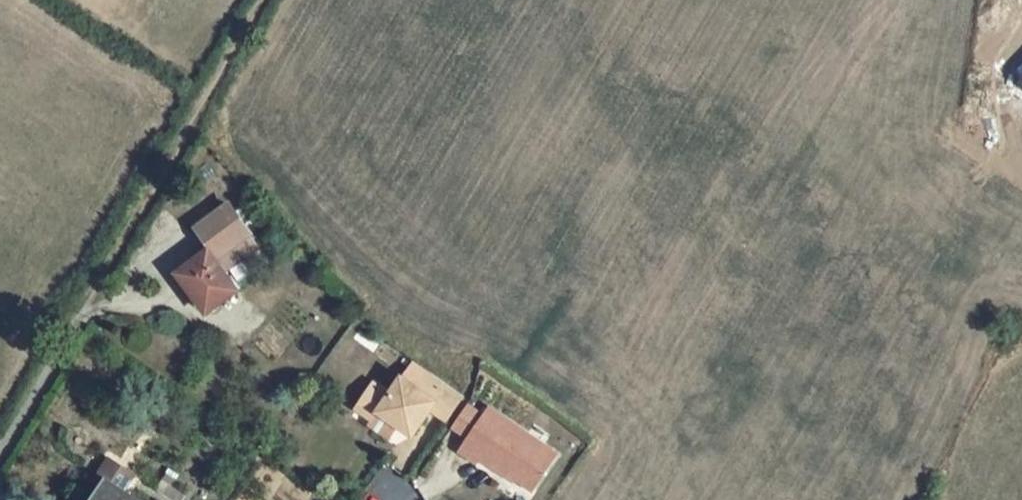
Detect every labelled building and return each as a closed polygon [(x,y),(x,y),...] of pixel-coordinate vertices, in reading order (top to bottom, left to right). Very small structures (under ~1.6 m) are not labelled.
[(228,203),(196,227),(220,258),(251,234),(228,203)] [(261,248),(251,234),(220,258),(230,271),(261,248)] [(209,251),(178,274),(206,313),(237,291),(209,251)] [(464,397),(432,373),(419,391),(401,378),(389,395),(374,385),(357,409),(374,421),(379,413),(413,437),(431,410),(448,421),(464,397)] [(486,418),(467,406),(453,427),(471,439),(486,418)] [(559,456),(491,410),(486,418),(471,439),(462,453),(478,464),(482,459),(507,477),(510,473),(535,491),(559,456)] [(108,481),(96,499),(137,499),(108,481)]
